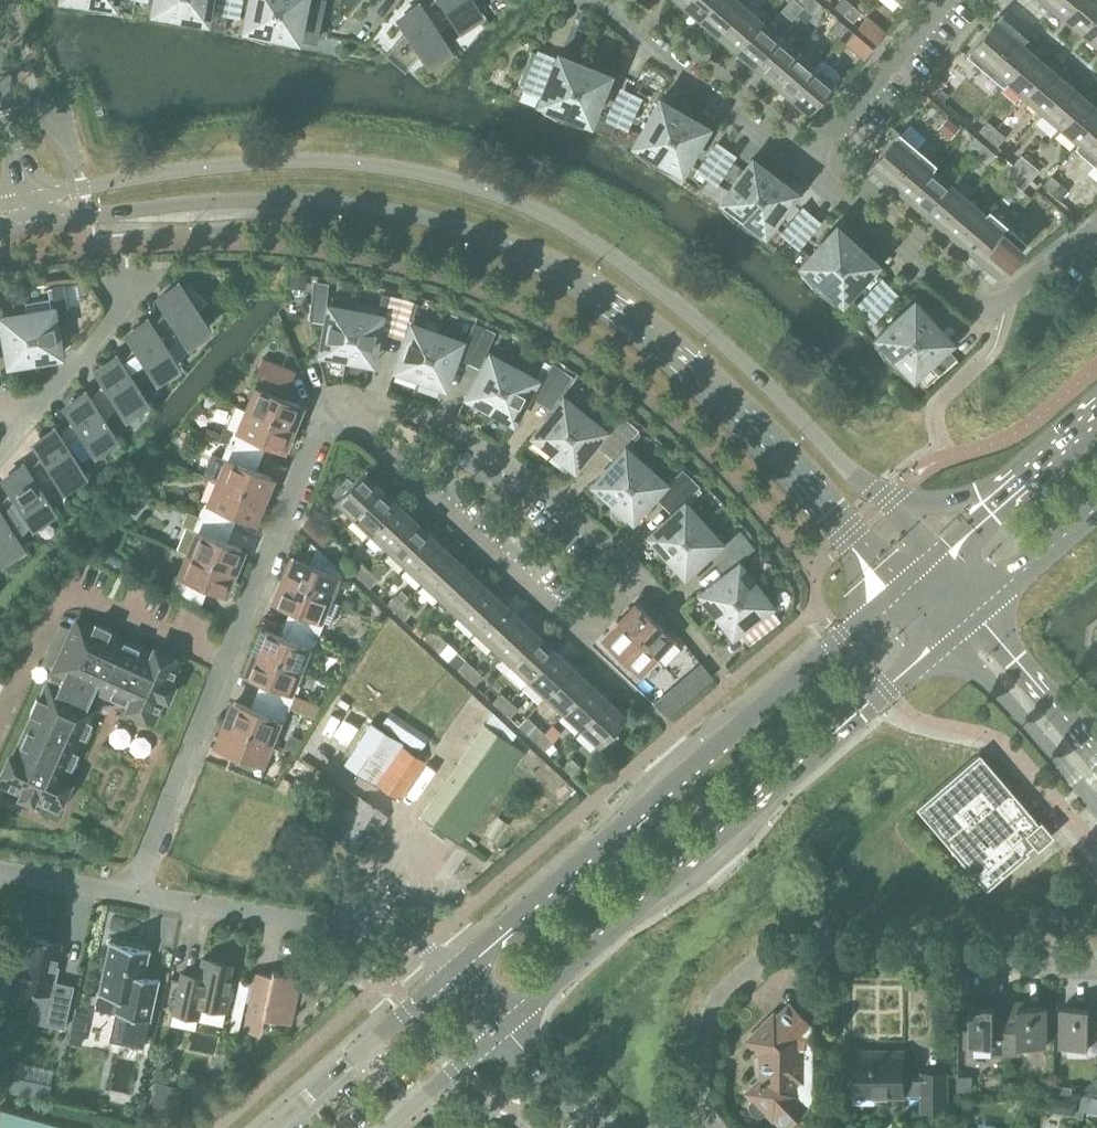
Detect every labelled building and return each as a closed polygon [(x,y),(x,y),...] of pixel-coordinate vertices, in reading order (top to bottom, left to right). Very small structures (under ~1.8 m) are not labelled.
[(179,14),(182,0),(155,0),(154,9),(179,14)] [(179,14),(205,18),(208,0),(182,0),(179,14)] [(229,2),(218,0),(216,10),(227,12),(229,2)] [(246,26),(271,32),(277,0),(251,0),(246,26)] [(271,32),(296,37),(297,35),(317,39),(325,0),(277,0),(271,32)] [(425,8),(424,10),(438,31),(438,30),(452,16),(457,23),(479,8),(473,0),(432,0),(425,8)] [(681,3),(699,18),(715,0),(684,0),(681,3)] [(736,0),(715,0),(699,18),(718,34),(742,5),(736,0)] [(816,0),(809,0),(804,7),(813,15),(821,4),(816,0)] [(1060,14),(1061,16),(1075,0),(1043,0),(1060,14)] [(1061,16),(1080,32),(1096,11),(1096,0),(1075,0),(1061,16)] [(227,12),(238,14),(240,4),(229,2),(227,12)] [(405,71),(421,53),(426,60),(448,44),(438,30),(438,31),(424,10),(425,8),(422,3),(404,15),(406,21),(409,26),(386,54),(405,71)] [(761,21),(742,5),(718,34),(736,50),(761,21)] [(852,5),(844,14),(853,22),(861,13),(852,5)] [(1080,32),(1096,46),(1096,11),(1080,32)] [(999,13),(993,21),(1020,44),(1027,37),(999,13)] [(858,27),(877,44),(886,33),(867,17),(858,27)] [(848,28),(839,20),(831,29),(840,38),(848,28)] [(778,36),(761,21),(736,50),(754,65),(778,36)] [(965,54),(984,70),(1003,86),(1006,82),(1005,81),(1030,52),(1020,44),(993,21),(965,54)] [(873,49),(854,32),(845,43),(864,59),(873,49)] [(797,52),(778,36),(754,65),(772,81),(797,52)] [(557,60),(532,50),(518,84),(543,94),(541,101),(565,110),(583,65),(559,55),(557,60)] [(814,67),(797,52),(772,81),(790,96),(814,67)] [(1005,81),(1006,82),(1023,97),(1048,68),(1030,52),(1005,81)] [(822,59),(814,67),(790,96),(809,112),(841,75),(822,59)] [(607,74),(583,65),(565,110),(589,120),(607,74)] [(1066,84),(1048,68),(1023,97),(1041,112),(1066,84)] [(927,87),(934,93),(942,83),(936,77),(927,87)] [(1060,128),(1084,99),(1066,84),(1041,112),(1060,128)] [(930,97),(923,91),(914,102),(921,107),(930,97)] [(1084,99),(1060,128),(1077,143),(1078,144),(1096,121),(1096,110),(1084,99)] [(660,100),(656,105),(635,143),(657,156),(682,113),(660,100)] [(622,113),(610,108),(606,117),(617,122),(622,113)] [(622,113),(617,122),(628,127),(632,118),(622,113)] [(705,126),(682,113),(657,156),(679,169),(705,126)] [(949,120),(941,129),(950,137),(958,127),(949,120)] [(979,131),(988,138),(996,129),(987,121),(979,131)] [(1077,143),(1073,147),(1092,163),(1096,167),(1096,121),(1078,144),(1077,143)] [(996,129),(988,138),(997,146),(1005,137),(996,129)] [(869,166),(888,182),(906,197),(931,168),(932,169),(936,164),(917,148),(898,132),(869,166)] [(966,146),(975,153),(983,144),(974,136),(966,146)] [(993,152),(983,144),(975,153),(984,161),(993,152)] [(1030,162),(1021,154),(1012,164),(1021,172),(1030,162)] [(702,159),(695,168),(706,176),(713,167),(702,159)] [(720,199),(742,215),(742,214),(773,175),(752,159),(720,199)] [(1021,172),(1031,180),(1039,170),(1030,162),(1021,172)] [(1021,172),(1012,164),(1004,174),(1013,182),(1021,172)] [(713,167),(706,176),(715,183),(722,174),(713,167)] [(949,183),(932,169),(931,168),(906,197),(924,213),(949,183)] [(1022,190),(1031,180),(1021,172),(1013,182),(1022,190)] [(794,191),(773,175),(742,214),(763,230),(794,191)] [(1068,190),(1060,183),(1050,175),(1042,185),(1060,200),(1068,190)] [(924,213),(942,228),(967,199),(949,183),(924,213)] [(1005,207),(1013,198),(1006,193),(999,201),(1005,207)] [(985,214),(967,199),(942,228),(960,244),(985,214)] [(960,244),(978,259),(997,276),(1010,261),(1011,262),(1022,249),(1021,247),(1026,242),(1007,226),(988,210),(985,214),(960,244)] [(787,224),(781,231),(790,239),(796,232),(787,224)] [(796,232),(790,239),(799,246),(810,232),(802,225),(796,231),(796,232)] [(821,281),(855,245),(836,227),(802,264),(821,281)] [(874,262),(855,245),(821,281),(840,299),(874,262)] [(289,283),(305,285),(307,274),(297,272),(291,272),(289,283)] [(352,290),(354,282),(340,279),(338,288),(352,290)] [(168,347),(168,346),(180,333),(185,340),(209,324),(200,310),(208,301),(188,284),(185,288),(181,283),(157,299),(165,311),(153,324),(153,325),(168,347)] [(316,283),(315,295),(326,297),(328,285),(316,283)] [(28,314),(35,359),(59,355),(54,323),(69,320),(63,285),(48,288),(49,299),(25,303),(27,314),(28,314)] [(377,316),(354,312),(346,356),(370,361),(376,331),(391,335),(397,311),(387,308),(390,297),(382,294),(377,316)] [(867,310),(874,303),(866,294),(858,301),(867,310)] [(321,352),(346,356),(354,312),(356,300),(332,296),(321,352)] [(397,311),(400,299),(390,297),(387,308),(397,311)] [(407,314),(411,302),(400,299),(397,311),(407,314)] [(397,368),(420,376),(422,372),(436,334),(421,329),(424,322),(411,317),(416,304),(411,302),(407,314),(397,311),(391,335),(407,339),(397,368)] [(877,335),(894,354),(931,321),(913,302),(877,335)] [(867,310),(875,319),(883,312),(874,303),(867,310)] [(27,314),(2,319),(10,364),(35,359),(28,314),(27,314)] [(134,347),(122,360),(122,361),(137,383),(138,382),(149,368),(154,376),(178,360),(168,346),(168,347),(153,325),(153,324),(150,319),(126,335),(134,347)] [(949,340),(931,321),(894,354),(912,374),(927,360),(939,373),(956,358),(944,345),(949,340)] [(478,339),(483,328),(475,324),(470,335),(478,339)] [(494,333),(483,328),(478,339),(489,344),(494,333)] [(422,372),(420,376),(444,385),(459,342),(436,334),(422,372)] [(106,419),(107,418),(118,404),(123,412),(147,396),(138,382),(137,383),(122,361),(122,360),(119,355),(95,371),(103,383),(91,396),(91,397),(106,419)] [(468,396),(491,408),(512,368),(490,356),(468,396)] [(544,360),(538,371),(554,382),(561,372),(560,372),(565,365),(551,356),(547,362),(544,360)] [(523,374),(512,368),(491,408),(512,420),(538,373),(527,367),(523,374)] [(257,388),(248,410),(290,427),(300,404),(275,394),(281,381),(256,371),(251,385),(257,388)] [(570,378),(561,372),(554,382),(563,388),(570,378)] [(72,419),(60,432),(60,433),(75,455),(76,454),(87,440),(92,448),(116,432),(107,418),(106,419),(91,397),(91,396),(88,391),(64,407),(72,419)] [(535,435),(555,451),(583,416),(563,400),(535,435)] [(290,427),(248,410),(239,432),(233,430),(227,444),(251,454),(257,441),(281,450),(290,427)] [(602,431),(583,416),(555,451),(574,466),(602,431)] [(620,433),(628,424),(620,417),(612,426),(620,433)] [(636,431),(628,424),(620,433),(628,440),(635,432),(636,431)] [(41,455),(29,468),(28,469),(44,491),(45,490),(56,476),(61,484),(85,468),(76,454),(75,455),(60,433),(60,432),(57,427),(33,444),(41,455)] [(595,484),(614,501),(644,468),(633,457),(637,452),(629,445),(639,435),(635,432),(628,440),(620,433),(604,452),(615,462),(595,484)] [(202,476),(219,483),(261,500),(270,476),(246,467),(251,454),(227,444),(222,457),(212,453),(202,476)] [(0,502),(0,509),(13,527),(14,526),(25,512),(30,520),(54,504),(45,490),(44,491),(28,469),(29,468),(26,463),(2,480),(10,491),(0,502)] [(662,484),(644,468),(614,501),(632,517),(652,494),(663,505),(674,494),(680,488),(672,480),(666,487),(662,484)] [(335,499),(353,516),(379,488),(361,471),(352,481),(347,476),(331,493),(337,498),(335,499)] [(680,488),(689,479),(681,471),(672,480),(680,488)] [(696,486),(689,479),(680,488),(674,494),(684,505),(700,491),(696,486)] [(198,516),(222,526),(227,513),(251,523),(261,500),(219,483),(210,504),(204,502),(198,516)] [(397,505),(379,488),(353,516),(371,532),(397,505)] [(132,512),(144,496),(133,491),(120,507),(132,512)] [(414,521),(397,505),(371,532),(388,549),(414,521)] [(651,536),(668,554),(701,524),(684,505),(651,536)] [(23,540),(14,526),(13,527),(0,509),(0,555),(23,540)] [(176,549),(189,555),(231,572),(241,548),(217,539),(222,526),(198,516),(186,512),(181,525),(185,527),(176,549)] [(331,533),(312,516),(303,526),(322,543),(331,533)] [(422,528),(414,521),(388,549),(406,565),(422,548),(432,537),(422,528)] [(718,542),(701,524),(668,554),(684,572),(718,542)] [(736,548),(745,540),(738,531),(728,539),(736,548)] [(334,537),(326,546),(335,554),(343,545),(334,537)] [(450,554),(432,537),(422,548),(406,565),(422,579),(424,581),(450,554)] [(751,548),(745,540),(736,548),(742,556),(751,548)] [(293,557),(283,581),(326,598),(335,575),(341,578),(343,573),(323,554),(318,567),(293,557)] [(467,570),(450,554),(424,581),(441,598),(467,570)] [(222,595),(231,572),(189,555),(181,576),(174,574),(170,584),(191,600),(198,584),(222,595)] [(352,571),(360,579),(369,569),(361,562),(352,571)] [(702,593),(718,614),(754,586),(738,566),(702,593)] [(158,576),(170,580),(173,572),(161,567),(158,576)] [(369,569),(360,579),(369,587),(378,578),(369,569)] [(441,598),(459,614),(485,586),(467,570),(441,598)] [(299,613),(294,627),(318,636),(323,622),(330,625),(338,603),(326,598),(283,581),(274,603),(299,613)] [(503,603),(485,586),(459,614),(477,631),(503,603)] [(769,605),(754,586),(718,614),(733,633),(769,605)] [(387,604),(395,612),(404,602),(404,603),(409,597),(401,590),(396,595),(395,594),(387,604)] [(404,602),(395,612),(404,620),(413,611),(404,603),(404,602)] [(520,619),(503,603),(477,631),(494,647),(520,619)] [(637,604),(620,623),(654,654),(671,636),(637,604)] [(770,611),(760,618),(767,627),(777,620),(770,611)] [(537,635),(520,619),(494,647),(504,656),(496,665),(504,672),(512,663),(537,635)] [(35,799),(57,809),(68,785),(64,783),(98,706),(88,702),(94,688),(131,705),(129,709),(153,720),(163,698),(167,700),(174,685),(169,683),(179,661),(155,650),(153,655),(108,634),(110,630),(95,623),(93,627),(77,620),(64,647),(54,670),(63,674),(57,688),(48,683),(41,699),(36,697),(30,713),(34,715),(14,760),(9,758),(0,778),(0,783),(20,792),(19,796),(33,803),(35,799)] [(637,672),(654,654),(620,623),(603,641),(637,672)] [(264,629),(255,653),(297,670),(306,647),(312,650),(318,636),(294,627),(289,639),(264,629)] [(422,636),(431,644),(439,635),(430,627),(422,636)] [(439,635),(431,644),(439,652),(448,643),(439,635)] [(555,652),(537,635),(512,663),(529,679),(555,652)] [(51,641),(40,664),(54,670),(64,647),(51,641)] [(573,668),(555,652),(529,679),(547,696),(573,668)] [(270,686),(264,698),(289,708),(294,694),(288,692),(297,670),(255,653),(245,676),(270,686)] [(457,669),(466,678),(475,668),(466,659),(457,669)] [(702,663),(679,683),(690,695),(698,689),(712,676),(702,663)] [(475,668),(466,678),(474,685),(483,676),(475,668)] [(590,684),(573,668),(547,696),(564,712),(590,684)] [(679,683),(654,704),(666,716),(681,703),(689,696),(690,695),(679,683)] [(608,701),(590,684),(564,712),(582,729),(608,701)] [(492,701),(501,710),(510,701),(500,692),(492,701)] [(235,701),(225,725),(267,742),(277,719),(283,722),(289,708),(264,698),(259,711),(235,701)] [(309,701),(304,713),(314,717),(319,705),(309,701)] [(510,701),(501,710),(509,718),(518,708),(510,701)] [(625,717),(608,701),(582,729),(600,745),(601,744),(607,749),(619,736),(613,730),(625,717)] [(402,739),(419,750),(429,736),(391,710),(381,724),(402,738),(402,739)] [(518,726),(536,742),(544,733),(536,725),(536,724),(527,716),(518,726)] [(398,800),(422,765),(424,760),(369,724),(343,763),(398,800)] [(420,815),(422,817),(459,843),(524,752),(510,742),(515,734),(507,726),(501,735),(484,724),(420,815)] [(259,764),(267,742),(225,725),(216,747),(240,757),(235,770),(259,780),(265,766),(259,764)] [(553,741),(544,733),(536,742),(544,750),(553,741)] [(1038,822),(978,753),(915,807),(946,845),(985,889),(1028,853),(1026,850),(1033,845),(1037,849),(1053,835),(1040,820),(1038,822)] [(580,766),(571,758),(562,767),(571,775),(580,766)] [(532,789),(522,782),(517,791),(526,797),(532,789)] [(387,817),(359,797),(332,835),(361,855),(387,817)] [(491,824),(484,834),(495,842),(509,823),(491,810),(485,820),(491,824)] [(50,995),(44,1024),(64,1028),(74,985),(55,981),(58,967),(55,966),(61,943),(59,942),(58,945),(48,943),(49,940),(28,935),(23,959),(6,955),(0,981),(17,985),(16,987),(50,995)] [(147,949),(108,941),(94,1007),(131,1015),(126,1038),(144,1042),(157,978),(142,975),(147,949)] [(233,978),(229,977),(232,964),(202,957),(198,976),(180,972),(172,1012),(198,1018),(200,1005),(226,1010),(233,978)] [(243,1029),(260,1033),(263,1015),(290,1021),(294,1003),(298,1004),(311,992),(297,989),(300,975),(272,969),(271,975),(256,972),(243,1029)] [(992,1054),(1006,1054),(1006,1001),(992,1001),(992,1006),(966,1006),(966,1045),(992,1045),(992,1054)] [(1006,1001),(1006,1054),(1021,1054),(1021,1045),(1047,1045),(1047,1006),(1021,1006),(1021,1001),(1006,1001)] [(1096,1043),(1096,1002),(1088,1002),(1088,1007),(1061,1007),(1061,1045),(1090,1046),(1090,1043),(1096,1043)] [(772,1116),(774,1115),(783,1124),(808,1099),(809,1026),(788,1005),(776,1018),(773,1014),(747,1039),(760,1052),(760,1059),(757,1059),(757,1071),(760,1071),(760,1078),(747,1091),(753,1098),(750,1101),(749,1105),(750,1110),(753,1113),(758,1115),(762,1113),(766,1110),(772,1116)] [(86,1014),(74,1011),(71,1027),(83,1029),(86,1014)] [(853,1096),(903,1096),(903,1094),(923,1094),(923,1109),(946,1109),(946,1074),(923,1074),(923,1078),(903,1078),(903,1051),(853,1051),(853,1096)] [(972,1075),(957,1075),(957,1091),(972,1091),(972,1075)] [(14,1076),(11,1091),(46,1099),(50,1084),(14,1076)] [(210,1081),(216,1088),(222,1083),(216,1076),(210,1081)] [(1071,1094),(1072,1087),(1054,1085),(1053,1092),(1071,1094)] [(1096,1112),(1096,1104),(1096,1097),(1083,1094),(1080,1109),(1085,1110),(1096,1112)] [(181,1101),(155,1095),(151,1113),(177,1119),(181,1101)] [(1067,1113),(1068,1113),(1075,1115),(1078,1101),(1066,1099),(1064,1107),(1067,1113)] [(0,1107),(0,1127),(76,1127),(0,1107)]
